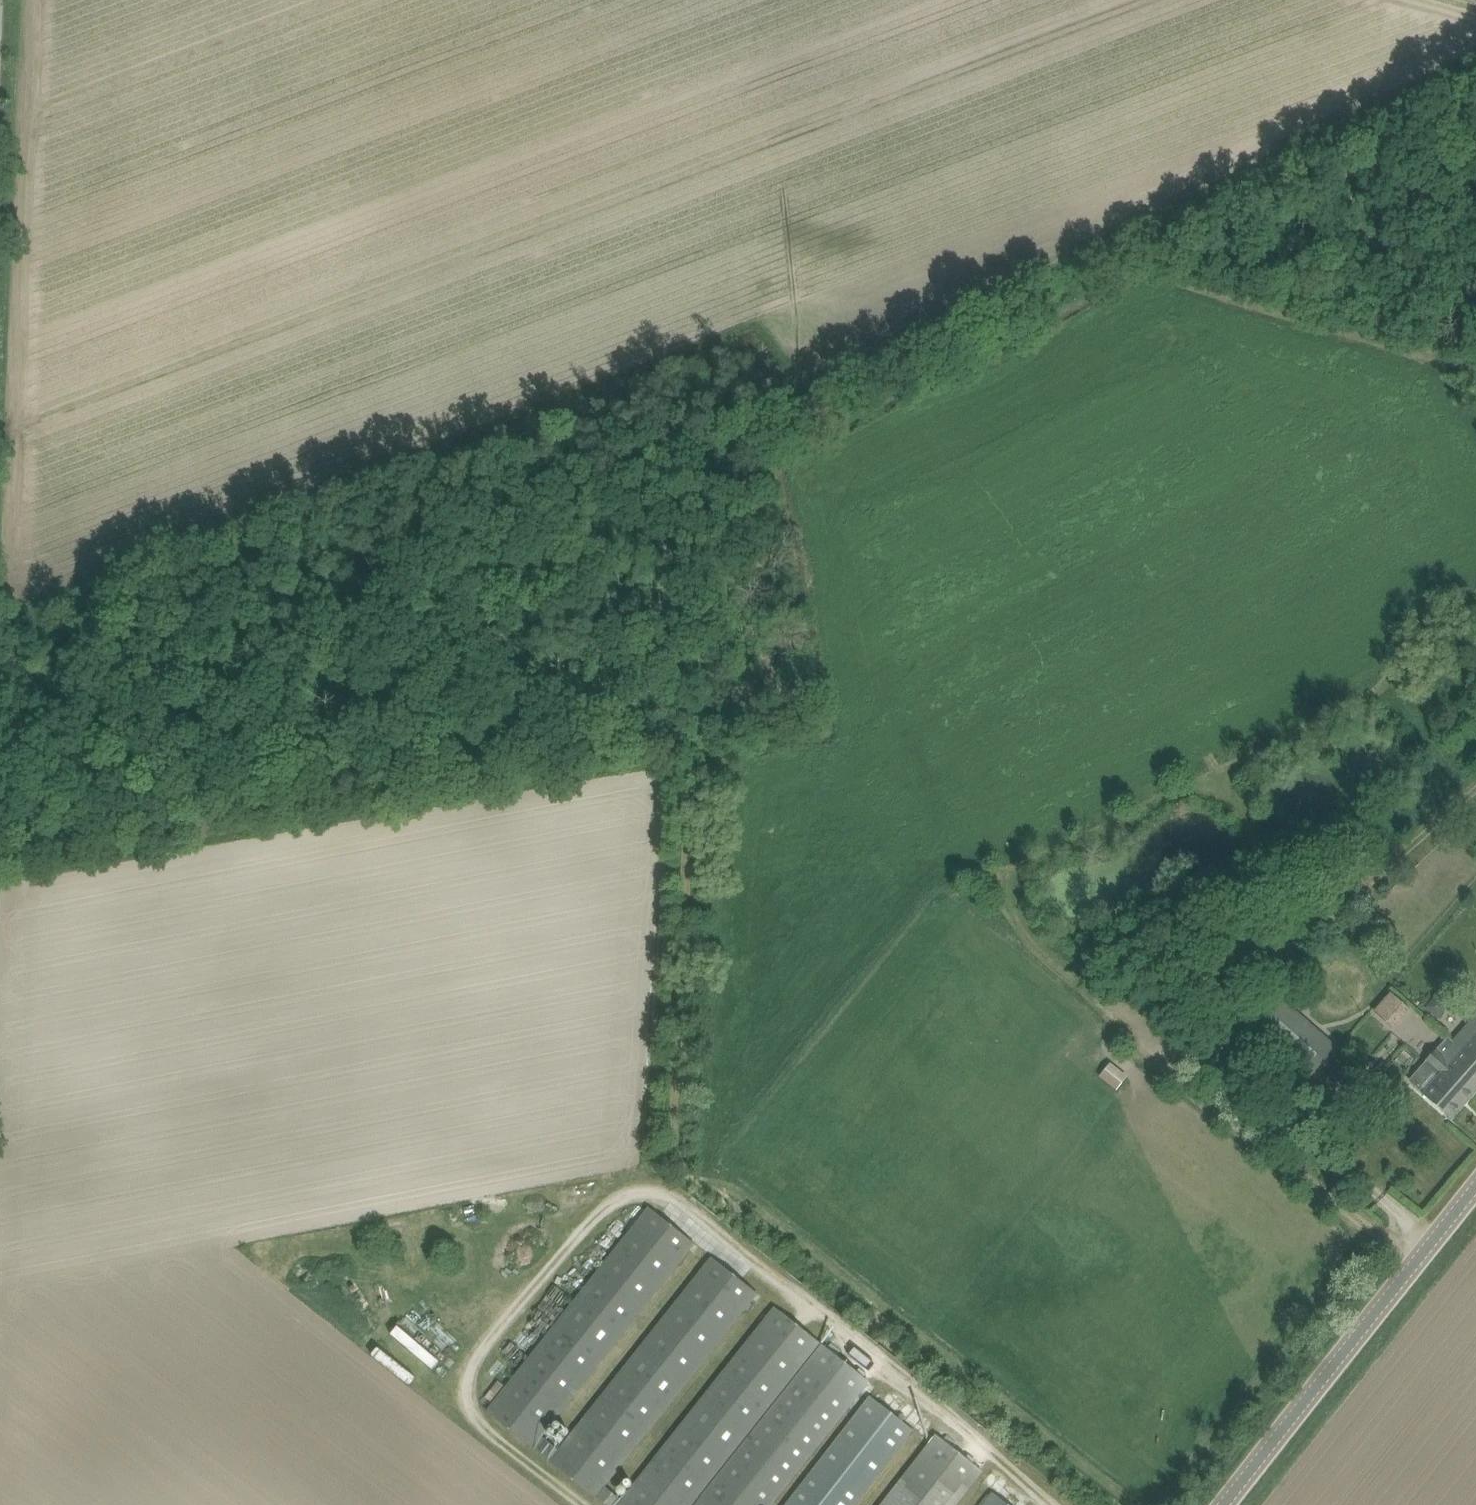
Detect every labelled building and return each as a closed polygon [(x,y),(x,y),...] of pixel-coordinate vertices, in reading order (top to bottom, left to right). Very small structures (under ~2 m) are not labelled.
[(1394,1026),(1411,1007),(1391,990),(1374,1009),(1394,1026)] [(1250,1026),(1310,1079),(1337,1048),(1277,995),(1250,1026)] [(1475,1062),(1475,1015),(1453,1041),(1475,1062)] [(1475,1092),(1475,1062),(1453,1041),(1442,1053),(1437,1049),(1409,1081),(1422,1093),(1437,1106),(1452,1119),(1475,1092)] [(1100,1078),(1118,1091),(1128,1076),(1111,1063),(1100,1078)] [(820,1343),(776,1308),(623,1501),(605,1486),(757,1293),(713,1258),(560,1451),(542,1436),(694,1243),(650,1208),(488,1412),(532,1447),(533,1446),(552,1461),(551,1462),(595,1498),(596,1497),(607,1504),(692,1504),(820,1343)] [(870,1382),(825,1346),(704,1498),(704,1499),(703,1498),(702,1498),(697,1504),(773,1504),(870,1382)] [(913,1430),(879,1403),(871,1396),(786,1504),(856,1504),(913,1430)] [(970,1486),(982,1470),(938,1435),(931,1444),(883,1504),(955,1504),(970,1486)] [(1009,1504),(992,1492),(982,1504),(1009,1504)]
